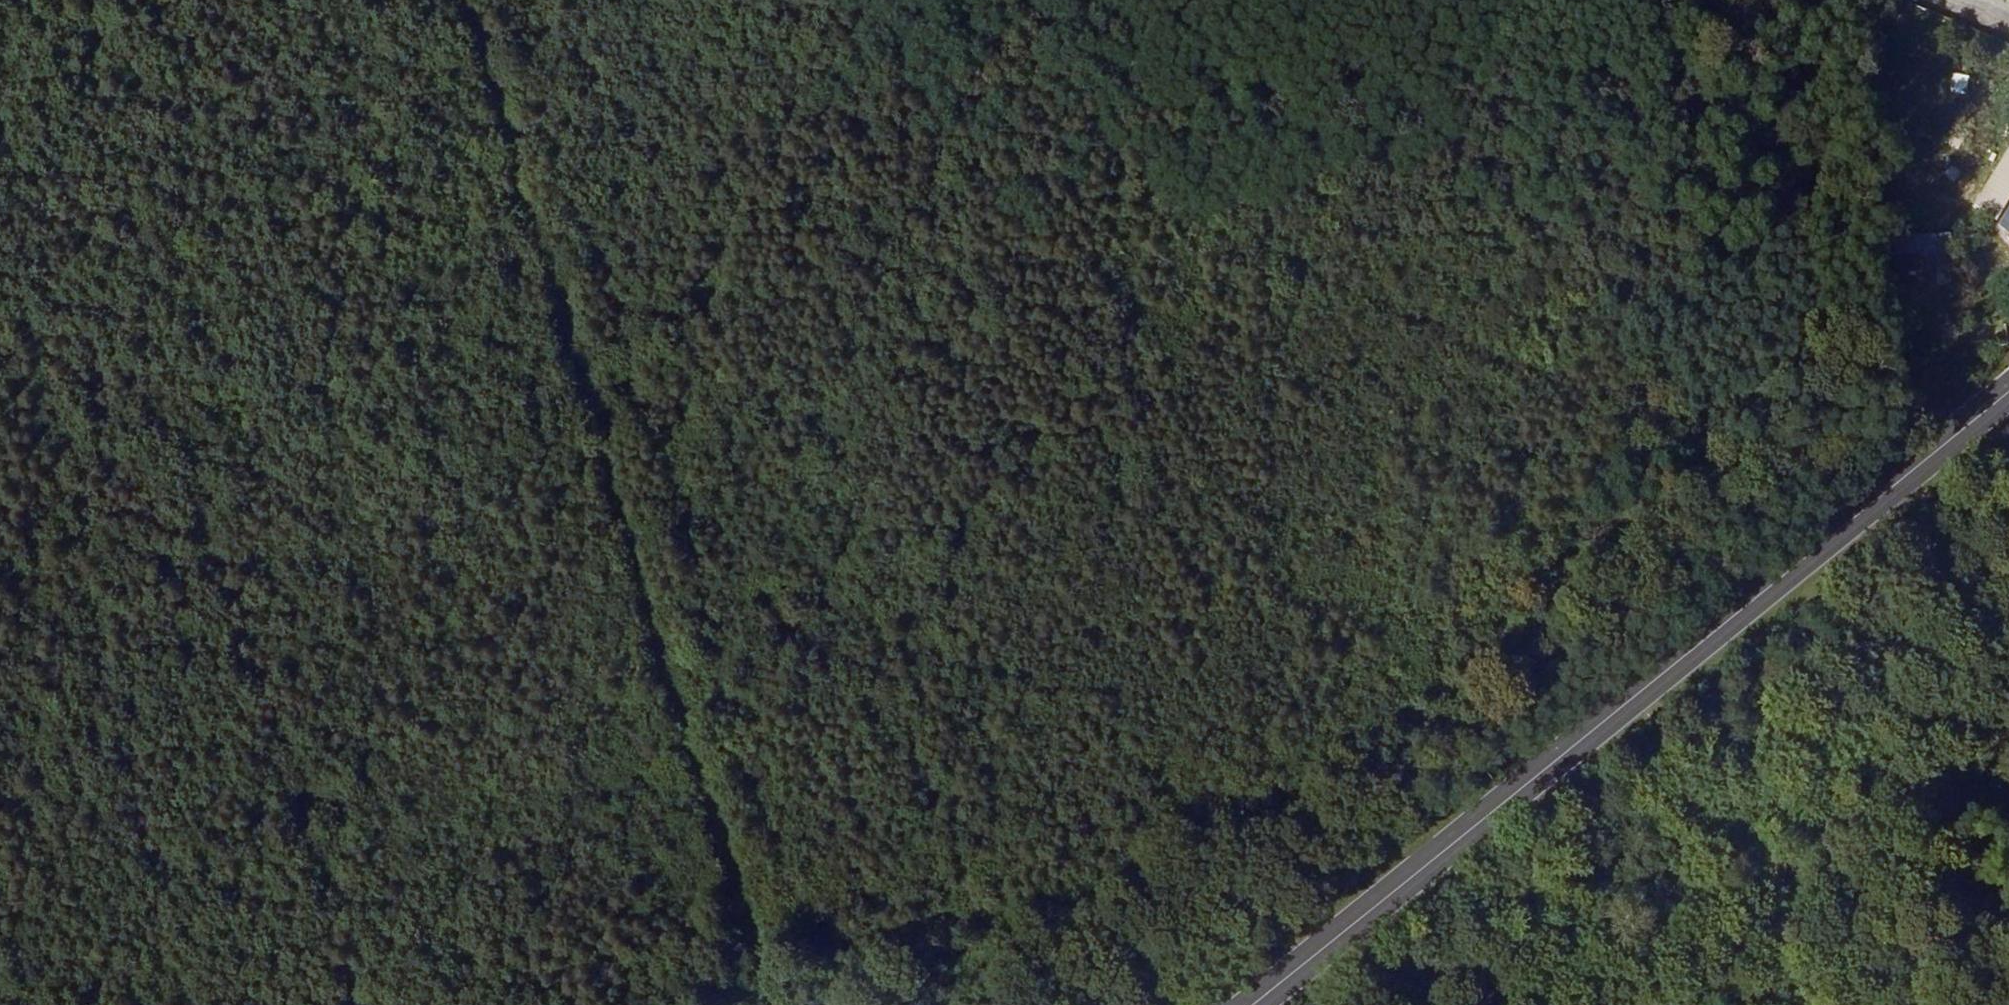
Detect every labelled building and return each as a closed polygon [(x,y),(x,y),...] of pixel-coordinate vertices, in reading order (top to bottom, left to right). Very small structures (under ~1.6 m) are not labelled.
[(1897,0),(1872,0),(1869,9),(1911,29),(1919,10),(1897,0)] [(1953,72),(1951,90),(1966,91),(1968,74),(1953,72)]
